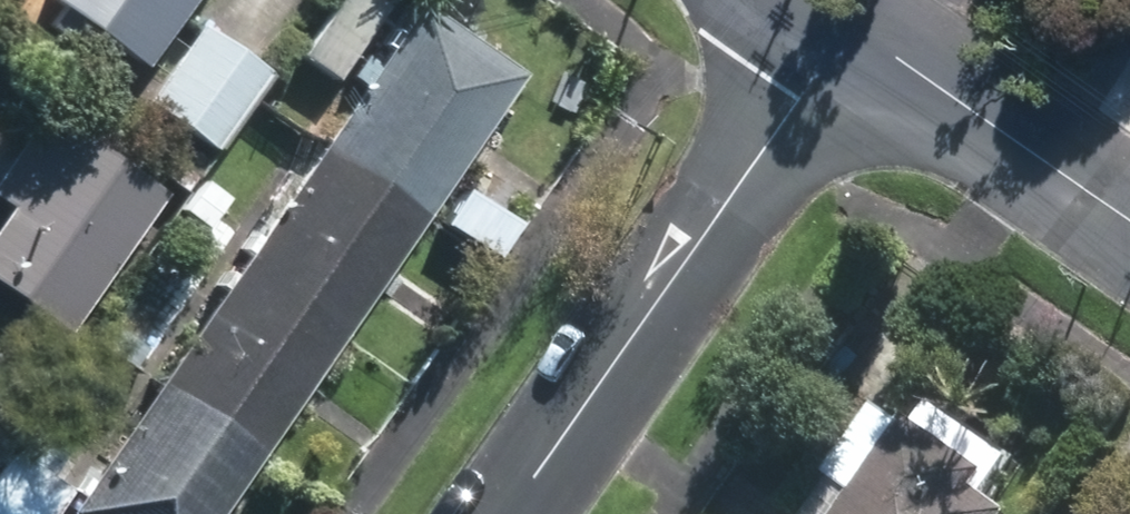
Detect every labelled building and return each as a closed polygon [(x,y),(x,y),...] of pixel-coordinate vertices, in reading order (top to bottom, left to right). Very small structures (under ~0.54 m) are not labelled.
[(43,15),(80,41),(95,21),(141,54),(180,0),(54,0),(43,15)] [(386,11),(371,0),(336,0),(297,54),(336,81),(386,11)] [(415,2),(322,138),(426,209),(519,73),(415,2)] [(207,137),(265,54),(198,6),(140,89),(207,137)] [(43,94),(0,154),(0,190),(6,195),(0,203),(0,275),(62,318),(161,178),(43,94)] [(322,138),(238,259),(342,330),(426,209),(322,138)] [(202,177),(180,209),(205,226),(227,194),(202,177)] [(238,259),(154,380),(258,451),(342,330),(238,259)] [(9,358),(0,352),(0,370),(9,358)] [(258,451),(154,380),(61,513),(215,513),(258,451)] [(843,513),(1014,513),(1016,512),(981,488),(993,471),(912,416),(908,422),(880,403),(832,473),(858,491),(843,513)] [(58,449),(33,432),(20,452),(15,449),(0,469),(0,513),(55,513),(72,489),(44,469),(58,449)]
